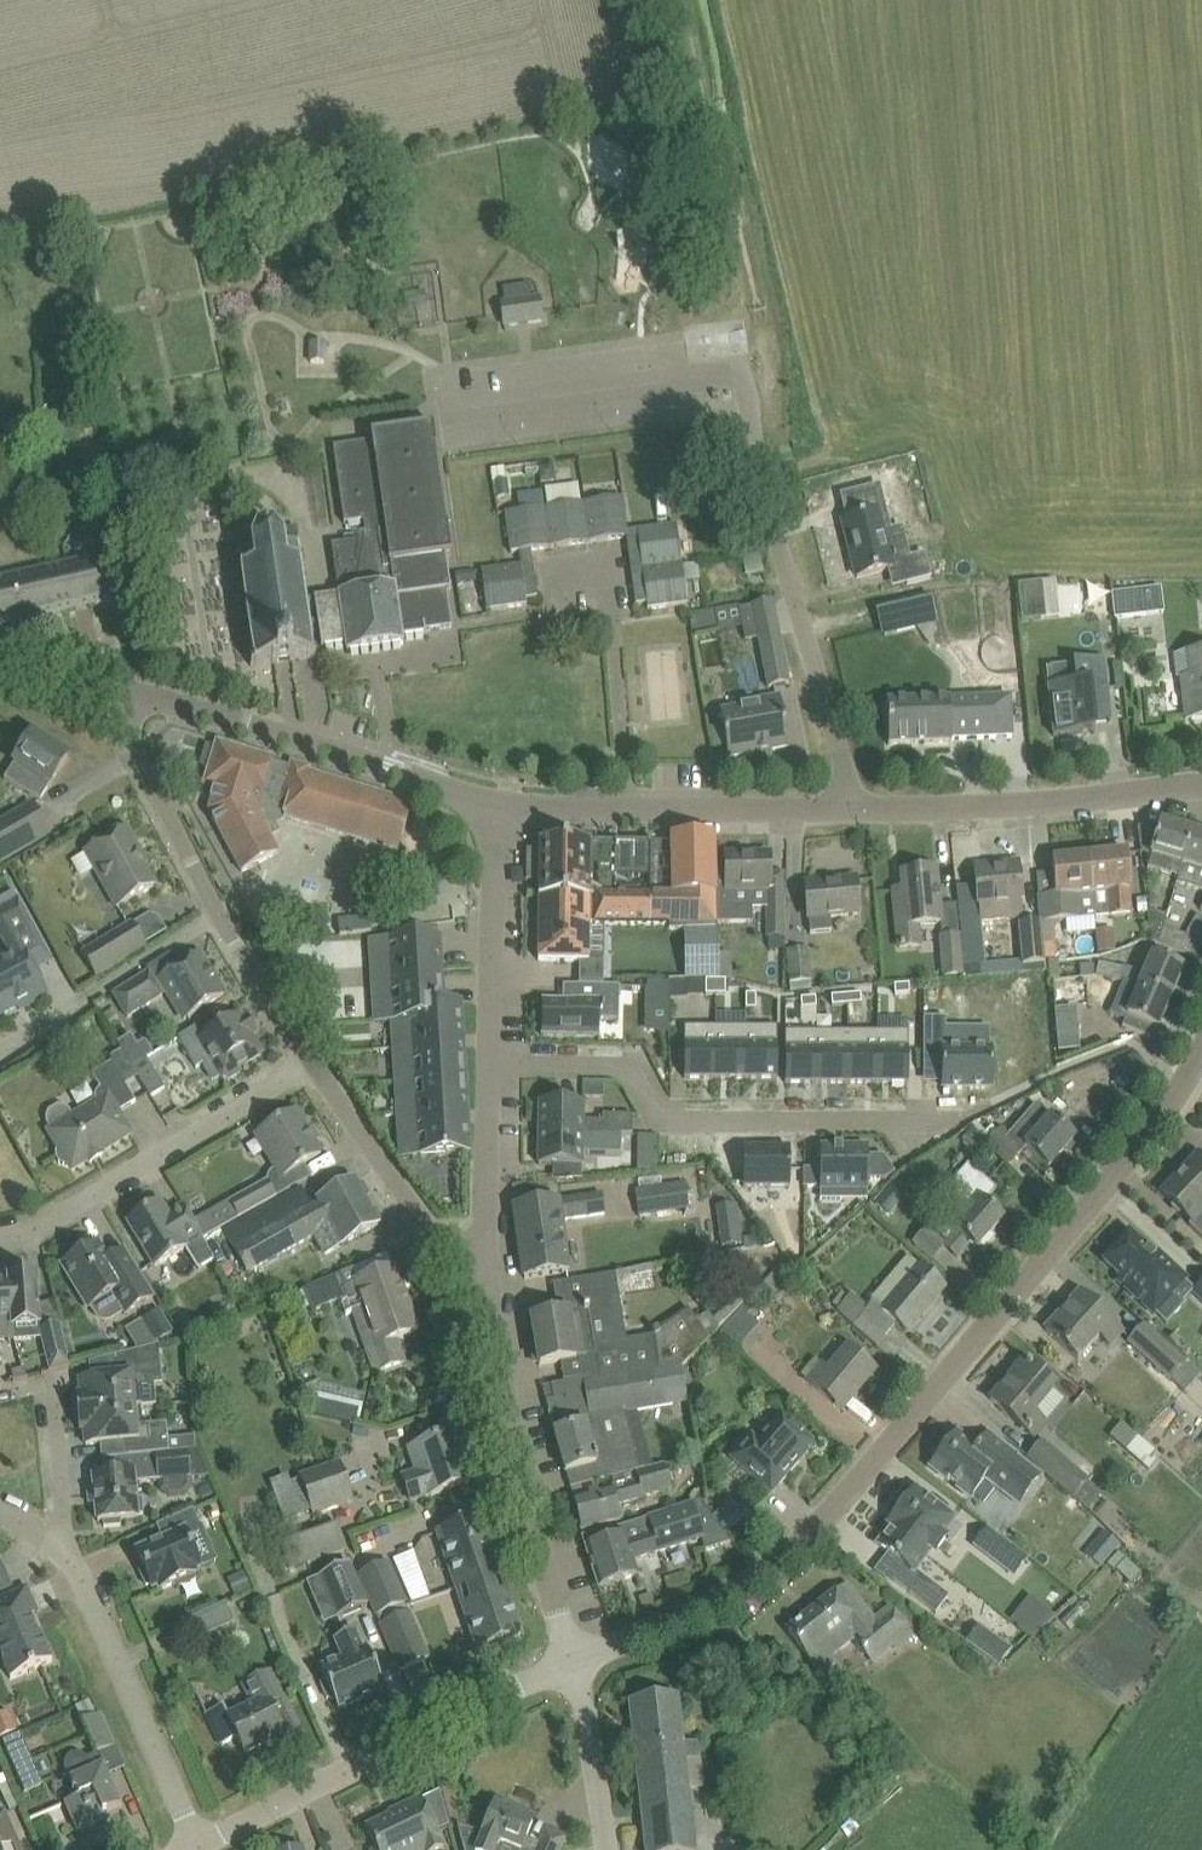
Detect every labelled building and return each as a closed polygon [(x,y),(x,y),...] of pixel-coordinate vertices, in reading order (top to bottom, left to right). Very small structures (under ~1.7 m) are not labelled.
[(504,327),(543,322),(539,298),(501,304),(504,327)] [(326,349),(326,343),(312,343),(311,362),(326,363),(326,358),(326,349)] [(433,426),(371,435),(372,442),(334,447),(344,524),(364,521),(367,540),(332,545),(339,595),(315,598),(319,624),(322,648),(346,644),(347,652),(404,644),(403,637),(426,634),(425,631),(451,627),(446,591),(451,590),(446,555),(451,554),(448,527),(447,528),(435,448),(436,448),(433,426)] [(553,466),(538,468),(540,483),(555,481),(553,466)] [(509,478),(496,480),(498,496),(511,494),(509,478)] [(910,505),(905,486),(902,478),(858,490),(865,516),(843,521),(849,544),(851,543),(853,550),(852,550),(859,575),(857,575),(857,578),(893,569),(879,513),(910,505)] [(628,537),(625,513),(623,497),(583,503),(588,543),(628,537)] [(549,548),(570,545),(588,543),(583,503),(544,508),(549,548)] [(511,553),(549,548),(544,508),(505,514),(507,529),(511,553)] [(932,523),(900,532),(905,551),(937,543),(932,523)] [(643,570),(682,564),(677,525),(637,530),(643,570)] [(256,538),(236,541),(237,551),(240,571),(237,571),(238,574),(242,574),(245,593),(240,594),(241,597),(245,597),(248,616),(244,617),(244,620),(249,619),(251,639),(247,640),(248,642),(251,666),(274,663),(275,663),(292,660),(294,660),(317,657),(316,653),(313,633),(306,584),(302,585),(299,565),(303,565),(303,562),(302,562),(300,542),(299,539),(299,536),(297,527),(276,531),(276,530),(273,529),(271,533),(259,534),(257,531),(254,533),(257,537),(256,538)] [(747,573),(747,575),(763,572),(759,553),(744,556),(745,560),(735,562),(737,575),(747,573)] [(119,600),(108,554),(0,578),(0,627),(119,600)] [(699,565),(683,567),(682,564),(643,570),(644,581),(633,583),(636,605),(647,603),(648,609),(672,606),(688,604),(685,582),(702,580),(699,565)] [(537,598),(534,576),(523,577),(521,565),(497,569),(482,571),(487,611),(527,605),(526,599),(537,598)] [(476,582),(475,571),(463,572),(455,573),(457,585),(476,582)] [(1043,582),(1018,585),(1022,622),(1046,619),(1043,582)] [(1115,619),(1146,615),(1143,591),(1112,594),(1115,619)] [(789,684),(779,633),(773,602),(739,609),(745,640),(757,638),(767,688),(789,684)] [(1188,656),(1187,653),(1174,655),(1177,677),(1183,676),(1188,713),(1201,712),(1201,654),(1188,656)] [(1111,720),(1105,661),(1105,660),(1074,664),(1077,685),(1048,688),(1053,737),(1095,732),(1094,722),(1111,720)] [(1010,698),(887,703),(889,746),(951,743),(951,740),(1012,737),(1010,698)] [(721,712),(729,759),(789,748),(780,701),(721,712)] [(39,802),(55,778),(68,758),(32,735),(19,755),(14,763),(4,780),(39,802)] [(309,769),(293,764),(291,767),(271,761),(272,760),(218,743),(216,749),(211,747),(205,750),(202,760),(205,766),(210,768),(205,784),(216,788),(209,811),(217,825),(242,872),(263,861),(278,853),(270,838),(280,833),(273,820),(279,816),(398,852),(412,805),(308,772),(309,769)] [(49,835),(32,805),(0,824),(0,863),(49,835)] [(1182,863),(1192,832),(1162,823),(1152,855),(1182,863)] [(141,854),(127,829),(106,841),(85,852),(117,908),(155,887),(137,856),(141,854)] [(1192,832),(1182,863),(1179,878),(1178,882),(1201,890),(1201,835),(1192,832)] [(649,888),(649,925),(669,925),(669,928),(685,928),(694,928),(716,928),(716,923),(716,907),(716,895),(715,868),(715,861),(715,837),(671,838),(671,842),(672,867),(650,866),(649,888)] [(527,852),(527,883),(539,883),(539,899),(539,900),(590,900),(589,924),(649,925),(649,888),(614,887),(615,842),(588,842),(588,841),(585,841),(585,844),(544,844),(540,844),(540,845),(540,848),(540,852),(527,852)] [(1130,889),(1129,877),(1127,853),(1089,856),(1095,916),(1096,918),(1109,916),(1131,914),(1128,890),(1130,889)] [(727,867),(715,868),(716,895),(716,907),(716,923),(755,922),(755,907),(767,907),(768,936),(783,935),(784,924),(783,900),(783,874),(770,874),(770,854),(726,855),(727,867)] [(1043,923),(1053,922),(1060,921),(1081,919),(1081,917),(1095,916),(1089,856),(1052,860),(1056,895),(1039,897),(1041,923),(1043,923)] [(1022,902),(1021,887),(1018,863),(1002,865),(1003,868),(975,871),(979,906),(981,906),(982,922),(1023,918),(1022,902)] [(941,923),(938,895),(936,871),(902,874),(904,890),(894,891),(899,948),(919,946),(917,926),(941,923)] [(859,915),(858,902),(856,878),(833,881),(833,885),(806,888),(809,920),(810,934),(831,932),(830,917),(859,915)] [(539,900),(539,961),(580,962),(580,970),(580,986),(604,986),(604,960),(588,960),(589,924),(590,900),(539,900)] [(51,961),(37,935),(25,914),(18,902),(0,911),(0,934),(11,955),(0,961),(0,1016),(18,1006),(20,1010),(47,995),(34,970),(51,961)] [(1166,915),(1148,910),(1152,942),(1158,943),(1166,915)] [(1201,947),(1201,918),(1197,915),(1185,934),(1165,925),(1159,944),(1197,957),(1201,947)] [(340,936),(372,931),(370,916),(338,921),(340,936)] [(1044,948),(1043,945),(1041,923),(1019,925),(1024,973),(1046,971),(1044,948)] [(132,924),(84,954),(96,975),(145,946),(132,924)] [(716,928),(694,928),(695,952),(718,952),(718,928),(716,928)] [(1116,951),(1117,929),(1099,929),(1098,950),(1116,951)] [(963,965),(962,965),(959,936),(940,937),(943,976),(958,975),(958,978),(964,978),(963,965)] [(442,1004),(438,937),(372,941),(377,1022),(395,1021),(403,1157),(420,1156),(468,1153),(467,1123),(456,1124),(455,1109),(466,1108),(462,1048),(452,1048),(451,1034),(461,1033),(459,1003),(442,1004)] [(791,991),(812,990),(811,982),(813,981),(810,949),(787,951),(791,991)] [(155,983),(149,973),(114,995),(128,1017),(167,993),(184,1020),(225,995),(200,955),(155,983)] [(1184,969),(1162,960),(1151,956),(1140,986),(1171,999),(1184,969)] [(1061,979),(1059,960),(1049,961),(1050,980),(1061,979)] [(1099,962),(1096,975),(1120,981),(1123,967),(1099,962)] [(1095,975),(1094,963),(1081,965),(1082,977),(1095,976),(1095,975)] [(686,980),(668,981),(668,982),(669,999),(687,998),(686,980)] [(706,980),(706,995),(716,995),(716,980),(706,980)] [(716,980),(716,995),(726,995),(726,980),(716,980)] [(648,981),(647,988),(648,988),(648,1002),(669,1002),(669,999),(668,982),(661,982),(648,981)] [(909,984),(895,985),(895,995),(910,994),(909,984)] [(543,1002),(542,1036),(599,1037),(600,1020),(619,1021),(620,987),(604,986),(579,986),(567,986),(567,1002),(543,1002)] [(1159,1029),(1171,999),(1140,986),(1128,1016),(1137,1019),(1159,1029)] [(815,993),(801,994),(802,1009),(817,1007),(815,993)] [(766,994),(746,994),(746,1009),(766,1009),(766,994)] [(861,994),(846,995),(847,1005),(862,1004),(861,994)] [(846,995),(832,996),(832,1006),(847,1005),(846,995)] [(178,1038),(181,1044),(197,1069),(213,1059),(224,1077),(261,1055),(249,1036),(255,1032),(247,1020),(242,1023),(238,1017),(202,1039),(195,1028),(178,1038)] [(924,1018),(924,1060),(943,1060),(943,1083),(943,1089),(992,1089),(991,1050),(990,1050),(965,1050),(965,1029),(946,1028),(946,1018),(924,1018)] [(1078,1022),(1056,1024),(1058,1052),(1080,1050),(1078,1022)] [(716,1078),(716,1027),(685,1027),(685,1078),(716,1078)] [(747,1078),(747,1027),(716,1027),(716,1078),(747,1078)] [(777,1027),(747,1027),(747,1078),(777,1078),(777,1027)] [(816,1083),(816,1032),(786,1032),(785,1083),(816,1083)] [(847,1083),(847,1032),(816,1032),(816,1083),(847,1083)] [(878,1083),(878,1032),(847,1032),(847,1083),(878,1083)] [(909,1032),(878,1032),(878,1083),(909,1083),(909,1032)] [(165,1088),(149,1063),(146,1057),(132,1066),(150,1097),(165,1088)] [(64,1166),(67,1166),(69,1166),(71,1166),(72,1169),(130,1134),(118,1113),(136,1102),(112,1062),(92,1074),(101,1089),(99,1090),(96,1092),(95,1095),(95,1100),(74,1113),(70,1109),(64,1106),(58,1105),(48,1111),(46,1117),(47,1122),(51,1127),(46,1131),(56,1150),(56,1152),(56,1154),(56,1156),(56,1158),(57,1160),(58,1161),(59,1163),(61,1165),(64,1166)] [(587,1080),(586,1095),(606,1097),(608,1082),(587,1080)] [(584,1103),(546,1102),(540,1102),(540,1134),(583,1134),(633,1135),(633,1116),(602,1115),(602,1120),(583,1119),(584,1103)] [(1050,1119),(1035,1105),(1006,1139),(999,1131),(987,1144),(1008,1165),(1026,1148),(1049,1168),(1074,1139),(1051,1118),(1050,1119)] [(296,1112),(257,1136),(276,1168),(270,1172),(268,1175),(267,1178),(267,1180),(229,1201),(233,1208),(225,1213),(230,1220),(238,1216),(239,1217),(291,1189),(283,1177),(321,1154),(296,1112)] [(582,1166),(583,1134),(540,1134),(539,1165),(582,1166)] [(820,1148),(820,1189),(821,1189),(821,1200),(842,1200),(842,1189),(868,1189),(868,1180),(886,1179),(895,1173),(884,1156),(868,1156),(868,1149),(842,1148),(842,1147),(834,1147),(834,1148),(820,1148)] [(743,1148),(743,1187),(790,1187),(790,1148),(743,1148)] [(637,1153),(637,1170),(655,1170),(655,1153),(637,1153)] [(1197,1157),(1162,1193),(1180,1210),(1193,1223),(1201,1214),(1201,1161),(1197,1157)] [(961,1209),(949,1223),(960,1233),(978,1249),(980,1247),(984,1250),(995,1238),(991,1234),(1004,1220),(985,1204),(985,1203),(997,1189),(968,1164),(949,1186),(957,1192),(950,1200),(961,1209)] [(342,1245),(357,1236),(379,1225),(354,1181),(318,1202),(319,1203),(312,1206),(302,1189),(224,1232),(236,1253),(246,1273),(331,1226),(342,1245)] [(907,1193),(893,1182),(876,1203),(889,1215),(907,1193)] [(688,1209),(688,1207),(685,1183),(635,1190),(639,1217),(688,1209)] [(517,1207),(515,1207),(517,1224),(525,1278),(549,1275),(568,1272),(560,1220),(605,1214),(602,1195),(517,1207)] [(788,1196),(758,1218),(788,1256),(802,1246),(791,1233),(782,1221),(798,1209),(788,1196)] [(214,1259),(196,1227),(183,1206),(168,1215),(161,1203),(128,1222),(141,1243),(155,1267),(187,1247),(200,1267),(214,1259)] [(738,1204),(717,1207),(722,1247),(743,1244),(738,1204)] [(927,1229),(914,1243),(933,1260),(944,1246),(945,1245),(944,1244),(927,1229)] [(954,1234),(944,1244),(945,1245),(944,1246),(958,1258),(968,1247),(954,1234)] [(1155,1258),(1129,1234),(1105,1261),(1122,1277),(1118,1281),(1154,1314),(1155,1313),(1151,1310),(1170,1291),(1173,1293),(1186,1279),(1159,1253),(1155,1258)] [(152,1299),(135,1272),(123,1251),(108,1260),(98,1243),(88,1249),(86,1247),(84,1247),(81,1248),(79,1248),(77,1250),(74,1252),(72,1255),(71,1256),(73,1259),(63,1265),(89,1307),(96,1316),(100,1320),(104,1321),(110,1321),(113,1319),(123,1313),(124,1317),(152,1299)] [(856,1326),(864,1316),(885,1335),(895,1323),(906,1333),(945,1288),(921,1268),(884,1312),(874,1304),(869,1309),(851,1294),(848,1296),(842,1291),(830,1304),(856,1326)] [(406,1364),(397,1339),(417,1332),(395,1269),(356,1282),(351,1270),(305,1289),(314,1310),(347,1296),(374,1375),(406,1364)] [(619,1295),(616,1273),(553,1284),(554,1286),(561,1285),(566,1315),(532,1320),(539,1365),(561,1362),(564,1381),(585,1378),(585,1379),(680,1363),(717,1332),(750,1298),(741,1290),(712,1317),(707,1312),(697,1319),(687,1309),(653,1332),(653,1336),(627,1339),(619,1295)] [(8,1279),(13,1325),(40,1323),(36,1274),(8,1276),(8,1279)] [(13,1325),(8,1279),(0,1279),(0,1340),(15,1339),(13,1325)] [(1112,1323),(1098,1309),(1080,1293),(1046,1331),(1064,1347),(1078,1360),(1099,1336),(1110,1346),(1123,1332),(1112,1323)] [(750,1298),(717,1332),(747,1360),(771,1334),(748,1315),(758,1304),(750,1298)] [(161,1306),(143,1317),(156,1340),(174,1330),(161,1306)] [(185,1337),(196,1329),(189,1319),(177,1327),(185,1337)] [(51,1372),(72,1367),(61,1325),(40,1330),(51,1372)] [(1199,1375),(1185,1363),(1143,1325),(1129,1341),(1170,1379),(1183,1392),(1199,1375)] [(82,1394),(76,1394),(78,1413),(140,1407),(137,1375),(161,1373),(158,1345),(139,1350),(115,1356),(117,1376),(80,1379),(82,1394)] [(875,1370),(856,1355),(849,1348),(829,1371),(815,1359),(805,1370),(812,1375),(807,1381),(830,1401),(841,1389),(852,1398),(875,1370)] [(1054,1387),(1042,1377),(1023,1361),(990,1400),(1035,1437),(1045,1425),(1032,1414),(1054,1387)] [(640,1415),(638,1409),(688,1401),(680,1363),(585,1379),(551,1385),(554,1400),(546,1402),(556,1437),(640,1415)] [(28,1378),(28,1377),(27,1378),(25,1369),(12,1372),(14,1381),(13,1381),(14,1382),(28,1378)] [(360,1422),(367,1394),(309,1379),(301,1407),(360,1422)] [(140,1407),(78,1413),(80,1431),(85,1430),(86,1445),(110,1442),(127,1441),(129,1456),(155,1454),(169,1453),(168,1436),(166,1424),(158,1425),(142,1427),(140,1407)] [(816,1443),(798,1427),(782,1414),(758,1441),(752,1436),(732,1458),(753,1478),(771,1494),(816,1443)] [(571,1488),(613,1477),(665,1463),(654,1466),(640,1415),(556,1437),(566,1473),(571,1488)] [(1153,1470),(1165,1457),(1126,1421),(1114,1434),(1153,1470)] [(431,1495),(447,1490),(470,1482),(454,1434),(407,1450),(414,1471),(402,1475),(405,1484),(411,1501),(430,1494),(431,1495)] [(1015,1455),(1007,1449),(988,1434),(976,1449),(965,1440),(959,1448),(951,1442),(932,1467),(951,1482),(971,1496),(984,1478),(1019,1504),(1040,1477),(1014,1456),(1015,1455)] [(1102,1494),(1087,1479),(1043,1442),(1029,1458),(1073,1496),(1088,1509),(1102,1494)] [(169,1453),(155,1454),(159,1481),(191,1477),(209,1475),(198,1450),(195,1451),(189,1451),(169,1453)] [(105,1474),(94,1475),(95,1492),(97,1504),(98,1521),(104,1521),(104,1527),(121,1525),(121,1519),(138,1518),(137,1513),(144,1512),(142,1495),(136,1496),(134,1483),(159,1481),(155,1454),(129,1456),(104,1459),(105,1474)] [(605,1525),(621,1521),(635,1516),(632,1507),(643,1504),(646,1515),(675,1506),(665,1463),(613,1477),(616,1488),(612,1489),(612,1488),(573,1499),(582,1531),(605,1525)] [(313,1514),(353,1500),(340,1464),(301,1477),(313,1514)] [(272,1487),(282,1514),(299,1508),(289,1481),(272,1487)] [(957,1520),(935,1504),(915,1489),(889,1523),(893,1527),(879,1545),(907,1566),(895,1582),(936,1613),(949,1596),(917,1572),(930,1553),(935,1557),(951,1536),(947,1533),(957,1520)] [(747,1516),(730,1499),(712,1516),(729,1533),(747,1516)] [(732,1542),(718,1523),(699,1501),(691,1504),(661,1513),(609,1530),(606,1531),(583,1538),(599,1588),(638,1576),(633,1560),(703,1538),(706,1550),(732,1542)] [(194,1570),(200,1567),(185,1533),(201,1526),(194,1509),(157,1526),(163,1541),(137,1553),(144,1569),(140,1571),(146,1585),(150,1584),(152,1588),(159,1585),(160,1590),(178,1582),(180,1586),(196,1579),(194,1575),(196,1574),(194,1570)] [(456,1589),(502,1573),(482,1516),(436,1532),(456,1589)] [(337,1524),(281,1544),(290,1570),(346,1550),(337,1524)] [(1016,1576),(1028,1561),(988,1529),(976,1544),(1016,1576)] [(1104,1531),(1085,1554),(1102,1568),(1121,1545),(1104,1531)] [(408,1600),(429,1596),(419,1550),(398,1555),(408,1600)] [(359,1574),(377,1616),(406,1603),(388,1562),(359,1574)] [(349,1564),(306,1582),(316,1604),(329,1598),(338,1619),(368,1606),(349,1564)] [(10,1586),(1,1565),(0,1565),(0,1591),(10,1586)] [(456,1589),(478,1651),(523,1635),(502,1573),(456,1589)] [(909,1631),(906,1628),(891,1609),(875,1622),(859,1601),(853,1606),(840,1590),(789,1631),(822,1672),(836,1661),(832,1656),(854,1638),(872,1661),(893,1644),(897,1649),(913,1636),(909,1631)] [(1024,1603),(1011,1620),(1035,1639),(1057,1617),(1030,1595),(1024,1603)] [(0,1599),(0,1654),(11,1679),(52,1661),(40,1633),(38,1634),(30,1615),(19,1620),(8,1596),(0,1599)] [(228,1600),(192,1614),(201,1635),(237,1621),(228,1600)] [(380,1625),(400,1671),(429,1658),(410,1612),(380,1625)] [(966,1642),(999,1665),(1012,1648),(979,1624),(966,1642)] [(367,1649),(363,1651),(355,1631),(334,1640),(345,1665),(324,1674),(322,1668),(320,1669),(325,1680),(321,1684),(327,1699),(333,1699),(338,1710),(384,1690),(367,1649)] [(762,1670),(773,1662),(764,1651),(753,1660),(762,1670)] [(283,1698),(272,1676),(271,1673),(244,1686),(254,1705),(230,1717),(224,1705),(206,1714),(222,1747),(224,1746),(223,1744),(237,1737),(245,1753),(284,1733),(270,1705),(283,1698)] [(101,1712),(96,1715),(88,1695),(74,1702),(83,1721),(97,1753),(87,1758),(86,1756),(81,1754),(77,1753),(74,1753),(69,1755),(66,1759),(65,1763),(65,1765),(66,1768),(70,1779),(77,1797),(65,1803),(68,1808),(77,1831),(106,1819),(103,1813),(121,1806),(108,1775),(98,1753),(116,1745),(101,1712)] [(700,1768),(697,1743),(684,1745),(678,1697),(630,1702),(646,1849),(695,1849),(689,1790),(703,1788),(700,1768)] [(786,1720),(801,1722),(803,1710),(788,1708),(786,1720)] [(0,1716),(0,1738),(16,1731),(8,1712),(0,1716)] [(432,1819),(421,1797),(404,1806),(405,1808),(366,1827),(377,1849),(437,1849),(445,1846),(441,1838),(432,1819)] [(533,1822),(495,1806),(491,1816),(484,1813),(476,1831),(458,1824),(464,1847),(465,1849),(521,1849),(533,1822)] [(4,1812),(0,1813),(0,1849),(2,1849),(17,1843),(4,1812)]
